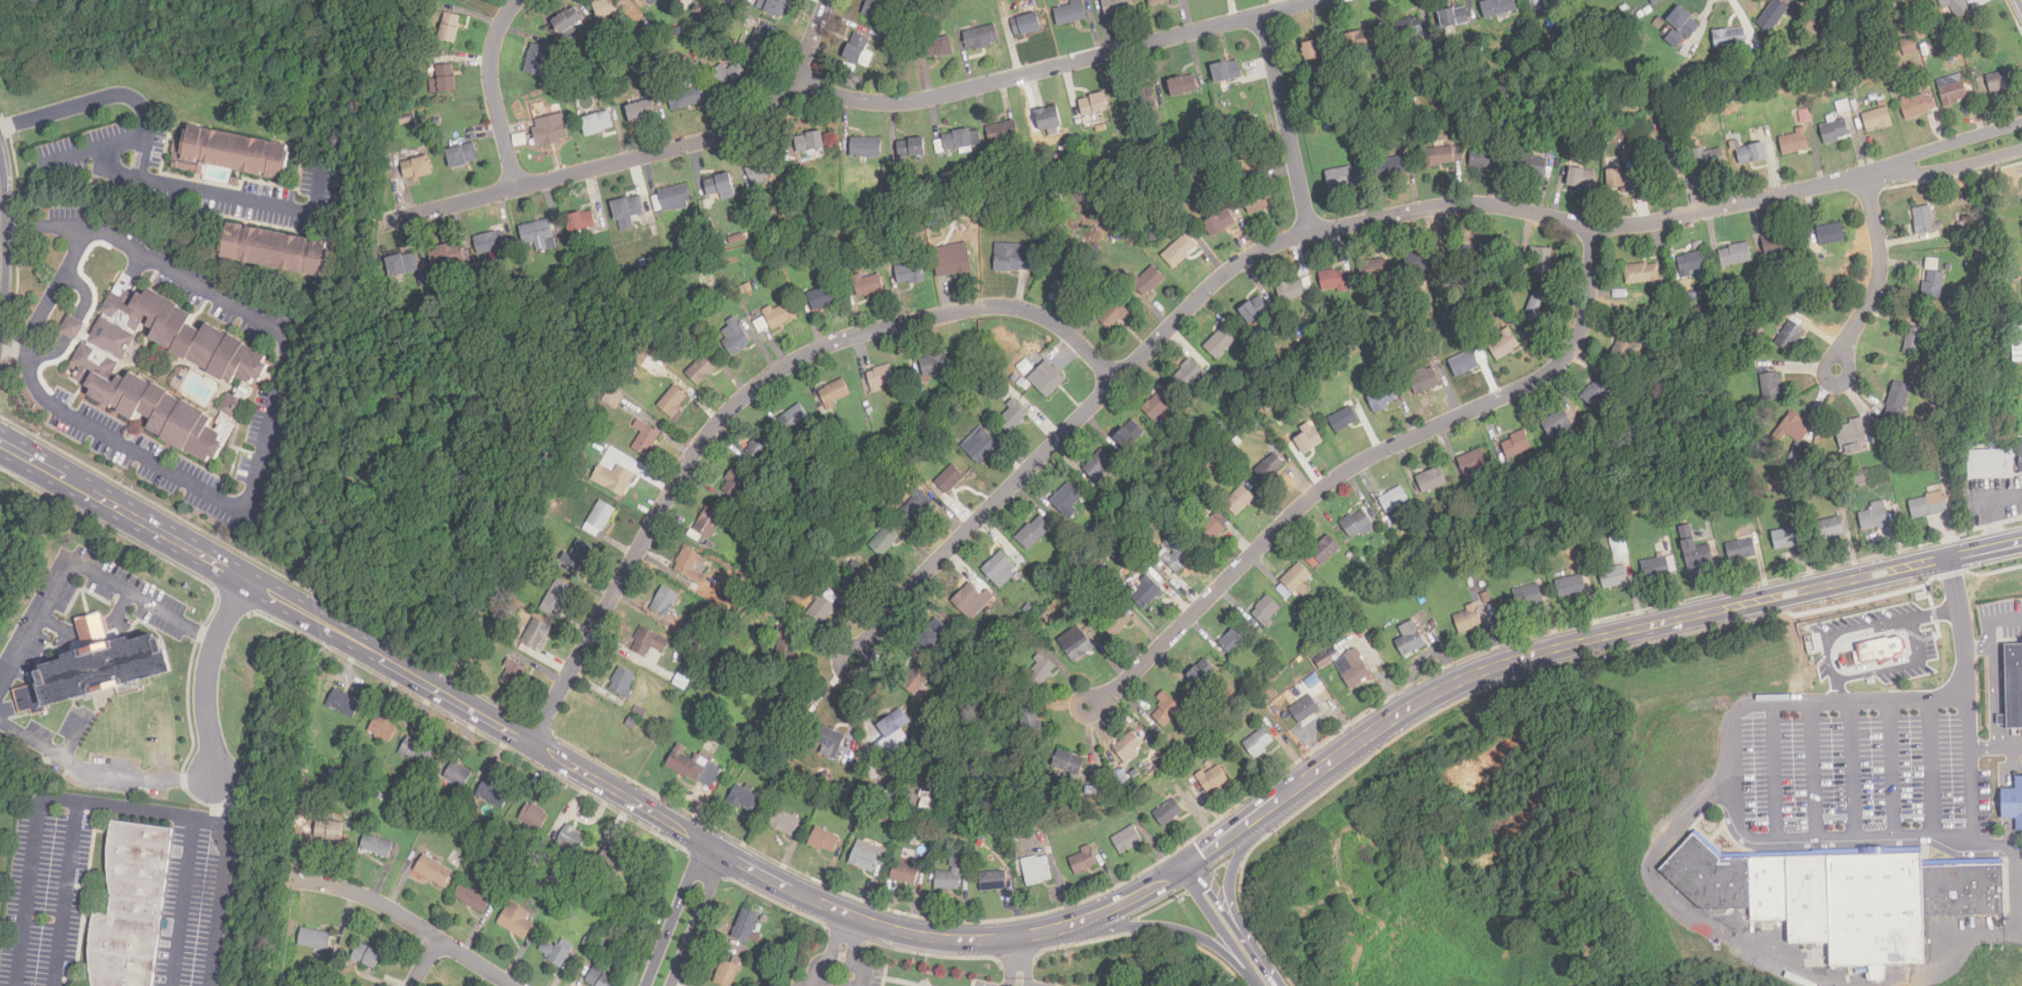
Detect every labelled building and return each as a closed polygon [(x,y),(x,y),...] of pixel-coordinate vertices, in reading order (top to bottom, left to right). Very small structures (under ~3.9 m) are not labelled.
[(594,5),(608,0),(621,0),(625,11),(600,20),(594,5)] [(757,9),(760,0),(765,0),(762,11),(757,9)] [(765,12),(770,0),(788,0),(786,3),(783,20),(765,12)] [(864,15),(870,0),(889,0),(880,22),(864,15)] [(1071,2),(1079,0),(1083,0),(1088,19),(1059,27),(1055,10),(1072,6),(1071,2)] [(1107,18),(1103,0),(1131,0),(1134,11),(1107,18)] [(1490,2),(1489,0),(1514,0),(1517,11),(1485,20),(1481,4),(1490,2)] [(1532,13),(1529,0),(1561,0),(1543,5),(1545,10),(1532,13)] [(1758,26),(1775,0),(1778,0),(1790,8),(1771,35),(1758,26)] [(1953,13),(1946,0),(1965,0),(1967,5),(1953,13)] [(553,22),(575,7),(584,21),(562,35),(553,22)] [(1443,30),(1440,13),(1466,8),(1469,25),(1443,30)] [(1668,22),(1679,8),(1701,26),(1691,40),(1668,22)] [(1016,35),(1012,20),(1038,13),(1043,31),(1022,34),(1016,35)] [(446,14),(463,18),(456,46),(440,43),(446,14)] [(1418,44),(1416,37),(1394,42),(1391,24),(1420,18),(1426,42),(1418,44)] [(975,51),(974,47),(967,49),(964,33),(996,26),(1000,42),(991,44),(975,51)] [(1716,50),(1714,33),(1745,29),(1747,46),(1716,50)] [(764,61),(748,54),(757,30),(772,36),(768,47),(764,61)] [(1349,53),(1345,36),(1376,30),(1379,47),(1349,53)] [(1589,39),(1587,32),(1595,30),(1597,37),(1589,39)] [(860,64),(845,58),(856,33),(871,40),(860,64)] [(699,41),(704,37),(707,40),(702,45),(699,41)] [(928,58),(924,43),(951,37),(955,55),(939,56),(928,58)] [(1906,57),(1901,43),(1915,38),(1920,52),(1906,57)] [(615,42),(621,40),(623,47),(617,48),(615,42)] [(1307,61),(1305,44),(1330,40),(1333,57),(1307,61)] [(524,73),(532,44),(553,50),(550,60),(546,59),(542,77),(524,73)] [(1217,84),(1212,68),(1240,61),(1244,77),(1217,84)] [(726,98),(709,75),(723,64),(728,70),(739,62),(749,76),(738,84),(740,87),(726,98)] [(607,69),(601,71),(599,64),(605,63),(607,69)] [(437,67),(454,65),(457,91),(441,93),(437,67)] [(1992,95),(1987,78),(2011,71),(2016,88),(1992,95)] [(1172,97),(1169,81),(1196,76),(1199,91),(1172,97)] [(431,92),(438,91),(436,78),(429,78),(431,92)] [(673,111),(669,94),(685,90),(684,83),(691,81),(693,89),(700,87),(704,103),(673,111)] [(1945,109),(1939,90),(1964,83),(1968,98),(1958,102),(1959,105),(1945,109)] [(1775,96),(1773,89),(1780,87),(1782,94),(1775,96)] [(1145,111),(1144,108),(1128,112),(1124,95),(1152,88),(1157,108),(1145,111)] [(1084,117),(1079,101),(1106,94),(1110,109),(1084,117)] [(1880,107),(1877,97),(1884,95),(1887,105),(1880,107)] [(1906,121),(1901,104),(1925,97),(1931,113),(1906,121)] [(630,122),(627,106),(646,102),(653,100),(657,116),(646,118),(630,122)] [(1838,114),(1836,103),(1848,100),(1851,111),(1838,114)] [(609,106),(613,122),(602,126),(602,128),(586,132),(581,114),(609,106)] [(1034,131),(1030,116),(1062,107),(1066,123),(1034,131)] [(1868,132),(1863,116),(1887,108),(1893,127),(1878,129),(1868,132)] [(535,137),(536,137),(533,127),(538,126),(536,117),(563,110),(568,135),(560,137),(560,139),(544,143),(544,141),(536,143),(535,137)] [(1811,122),(1801,123),(1799,112),(1809,110),(1811,122)] [(400,118),(415,115),(417,122),(401,125),(400,118)] [(433,119),(440,117),(442,124),(435,125),(433,119)] [(1256,130),(1254,121),(1261,119),(1263,129),(1256,130)] [(1826,147),(1820,128),(1846,121),(1850,136),(1839,139),(1840,143),(1826,147)] [(991,144),(988,128),(1017,122),(1020,137),(991,144)] [(202,175),(194,174),(194,173),(181,171),(181,169),(173,168),(174,161),(172,160),(174,154),(172,154),(175,140),(185,142),(188,125),(289,144),(288,150),(291,151),(286,175),(283,174),(282,180),(204,165),(202,175)] [(1783,156),(1780,139),(1797,135),(1796,130),(1805,128),(1810,150),(1783,156)] [(961,155),(960,150),(946,152),(943,134),(970,131),(980,131),(982,146),(973,147),(974,153),(961,155)] [(813,162),(810,151),(799,154),(796,138),(822,132),(827,159),(813,162)] [(882,158),(852,158),(852,139),(883,140),(882,158)] [(900,158),(898,142),(924,139),(926,155),(900,158)] [(479,161),(467,163),(468,166),(452,170),(448,152),(452,151),(450,142),(460,140),(462,148),(475,145),(479,161)] [(1740,166),(1737,150),(1765,145),(1768,161),(1740,166)] [(1498,169),(1470,168),(1471,151),(1491,151),(1491,147),(1499,148),(1498,169)] [(1423,170),(1422,151),(1461,148),(1462,164),(1440,165),(1423,170)] [(1698,173),(1694,151),(1703,149),(1704,154),(1722,150),(1726,167),(1698,173)] [(756,188),(745,168),(771,154),(780,171),(764,179),(766,183),(756,188)] [(1544,178),(1519,173),(1523,155),(1548,161),(1544,178)] [(1655,182),(1652,164),(1667,161),(1666,157),(1675,155),(1679,177),(1655,182)] [(429,157),(434,175),(418,179),(417,176),(406,179),(402,165),(429,157)] [(1379,180),(1376,164),(1403,158),(1406,174),(1379,180)] [(1014,175),(1012,166),(1019,164),(1021,173),(1014,175)] [(1330,193),(1325,174),(1351,168),(1354,184),(1343,186),(1344,190),(1330,193)] [(1593,191),(1567,187),(1570,169),(1596,173),(1593,191)] [(1608,190),(1607,172),(1636,171),(1636,189),(1608,190)] [(722,199),(721,194),(709,197),(705,181),(731,175),(736,196),(722,199)] [(231,186),(233,178),(240,180),(239,188),(231,186)] [(664,212),(664,209),(656,211),(653,197),(660,195),(659,192),(688,184),(692,201),(687,202),(689,208),(675,211),(675,209),(664,212)] [(1250,215),(1245,199),(1261,193),(1259,188),(1268,184),(1276,205),(1250,215)] [(622,232),(619,221),(617,222),(612,204),(640,197),(645,215),(631,219),(634,229),(622,232)] [(913,209),(913,201),(921,200),(922,208),(913,209)] [(1917,236),(1913,211),(1932,207),(1936,232),(1917,236)] [(1213,238),(1205,224),(1228,209),(1237,223),(1213,238)] [(574,241),(567,218),(593,211),(598,227),(582,232),(584,238),(574,241)] [(815,225),(812,215),(818,213),(821,223),(815,225)] [(1964,214),(1972,213),(1974,221),(1966,223),(1964,214)] [(521,228),(551,221),(555,238),(546,240),(548,251),(538,254),(536,242),(525,245),(521,228)] [(251,225),(252,225),(252,226),(311,238),(311,237),(314,237),(317,238),(317,240),(330,243),(329,248),(332,249),(327,271),(325,270),(324,276),(310,273),(310,275),(303,274),(304,272),(245,260),(245,261),(240,260),(238,260),(238,258),(225,256),(227,250),(224,250),(228,227),(231,228),(232,222),(245,225),(245,223),(248,224),(251,225)] [(1820,248),(1817,229),(1842,224),(1846,243),(1820,248)] [(891,241),(888,234),(895,231),(898,238),(891,241)] [(475,238),(504,232),(508,252),(497,254),(496,251),(479,255),(475,238)] [(1768,259),(1762,240),(1792,232),(1798,251),(1768,259)] [(1175,270),(1162,257),(1187,234),(1198,246),(1188,254),(1175,270)] [(681,249),(679,241),(684,240),(687,251),(682,253),(681,249)] [(433,269),(429,253),(438,251),(437,247),(454,243),(454,246),(462,244),(467,269),(455,272),(454,265),(433,269)] [(1012,272),(994,271),(996,243),(1035,245),(1033,271),(1012,270),(1012,272)] [(1722,269),(1719,253),(1730,248),(1748,244),(1752,262),(1722,269)] [(1451,268),(1450,250),(1476,248),(1477,267),(1451,268)] [(1551,278),(1534,277),(1536,258),(1530,258),(1531,249),(1553,251),(1551,278)] [(791,262),(789,255),(802,251),(805,257),(791,262)] [(1070,260),(1067,256),(1071,252),(1075,256),(1070,260)] [(947,276),(943,258),(969,253),(973,271),(947,276)] [(1681,280),(1677,258),(1704,253),(1707,269),(1690,272),(1691,279),(1681,280)] [(387,260),(416,254),(419,272),(391,278),(387,260)] [(1408,275),(1404,256),(1418,254),(1430,255),(1433,271),(1408,275)] [(652,265),(650,258),(656,257),(658,264),(652,265)] [(640,261),(646,260),(648,267),(642,268),(640,261)] [(1382,288),(1380,279),(1363,282),(1359,265),(1385,260),(1390,287),(1382,288)] [(911,286),(911,282),(899,285),(896,268),(922,262),(926,283),(911,286)] [(1651,288),(1651,284),(1627,286),(1625,269),(1658,266),(1661,288),(1651,288)] [(1146,298),(1130,283),(1137,276),(1141,280),(1153,267),(1165,278),(1146,298)] [(1339,294),(1338,290),(1323,293),(1319,274),(1336,271),(1343,272),(1348,292),(1339,294)] [(1941,301),(1921,298),(1923,284),(1927,285),(1928,273),(1945,275),(1941,301)] [(858,298),(853,277),(864,274),(865,279),(881,275),(885,291),(858,298)] [(1282,303),(1277,286),(1291,281),(1302,280),(1307,295),(1282,303)] [(674,292),(671,287),(677,283),(680,288),(674,292)] [(814,311),(808,294),(833,285),(839,302),(814,311)] [(116,286),(125,291),(126,290),(131,293),(134,295),(131,300),(135,302),(137,299),(140,293),(145,295),(149,287),(180,305),(179,306),(194,315),(190,321),(189,324),(192,326),(203,332),(208,323),(230,336),(231,334),(246,343),(245,344),(268,357),(265,363),(270,366),(267,371),(264,375),(260,382),(255,379),(252,385),(248,382),(246,385),(253,390),(248,398),(246,397),(244,402),(245,403),(236,419),(231,416),(230,418),(228,417),(226,421),(235,425),(224,445),(223,448),(216,460),(211,457),(207,463),(185,450),(184,451),(162,438),(162,437),(148,428),(154,418),(150,416),(149,417),(142,413),(143,412),(139,410),(136,414),(133,420),(117,411),(119,409),(112,405),(111,407),(88,394),(92,388),(88,386),(91,380),(93,376),(88,374),(86,377),(82,383),(74,378),(75,375),(74,374),(76,371),(77,371),(79,368),(72,363),(83,342),(89,346),(91,343),(82,338),(79,336),(76,340),(60,331),(59,331),(69,314),(70,315),(85,324),(82,330),(85,332),(94,338),(107,315),(101,312),(116,286)] [(1734,294),(1745,292),(1747,306),(1736,308),(1734,294)] [(1250,325),(1240,312),(1260,296),(1271,309),(1250,325)] [(1542,327),(1524,320),(1533,296),(1548,302),(1544,312),(1547,313),(1542,327)] [(1111,331),(1099,319),(1120,297),(1134,311),(1124,321),(1111,331)] [(773,331),(763,311),(772,306),(774,311),(790,303),(798,318),(773,331)] [(754,320),(763,316),(768,327),(759,331),(754,320)] [(1295,334),(1289,323),(1300,317),(1306,329),(1295,334)] [(734,358),(722,343),(728,339),(723,333),(730,327),(728,323),(735,318),(752,341),(746,346),(734,358)] [(1477,330),(1474,325),(1479,322),(1482,328),(1477,330)] [(1790,354),(1776,345),(1791,322),(1805,331),(1790,354)] [(1919,358),(1903,354),(1909,328),(1925,332),(1919,358)] [(2013,328),(2021,328),(2021,364),(2014,364),(2013,328)] [(1217,360),(1204,347),(1223,329),(1236,342),(1217,360)] [(1497,362),(1488,348),(1504,338),(1502,334),(1509,329),(1521,348),(1497,362)] [(1626,371),(1608,363),(1618,339),(1636,346),(1626,371)] [(1457,379),(1449,363),(1472,352),(1480,368),(1457,379)] [(924,377),(921,359),(947,354),(950,372),(924,377)] [(700,387),(686,374),(705,355),(718,368),(700,387)] [(1053,366),(1061,358),(1069,367),(1061,374),(1053,366)] [(1186,392),(1174,379),(1193,360),(1209,376),(1203,382),(1200,378),(1186,392)] [(874,395),(868,375),(874,370),(890,364),(896,383),(881,387),(883,392),(874,395)] [(1022,372),(1030,380),(1039,372),(1031,364),(1022,372)] [(1048,399),(1035,385),(1053,367),(1067,381),(1048,399)] [(629,373),(632,368),(638,373),(635,377),(629,373)] [(1416,397),(1407,376),(1425,368),(1427,372),(1433,369),(1441,386),(1416,397)] [(1763,402),(1761,377),(1779,375),(1782,401),(1763,402)] [(1594,409),(1581,398),(1598,379),(1610,390),(1594,409)] [(829,411),(820,391),(844,380),(851,395),(835,402),(838,407),(829,411)] [(1903,425),(1883,418),(1895,383),(1912,388),(1904,412),(1907,413),(1903,425)] [(674,419),(658,407),(674,386),(688,396),(681,405),(674,419)] [(1375,415),(1367,397),(1391,387),(1397,401),(1386,406),(1388,410),(1375,415)] [(1156,422),(1143,410),(1162,390),(1178,406),(1172,412),(1169,408),(1156,422)] [(1011,434),(999,422),(1012,409),(1008,405),(1014,399),(1030,415),(1011,434)] [(789,434),(780,419),(800,405),(810,420),(789,434)] [(1267,413),(1264,408),(1269,405),(1272,411),(1267,413)] [(1336,434),(1328,420),(1351,408),(1359,422),(1336,434)] [(1550,439),(1541,423),(1564,411),(1573,426),(1550,439)] [(1802,445),(1786,435),(1781,443),(1774,439),(1790,413),(1804,422),(1802,426),(1810,431),(1802,445)] [(1834,427),(1840,451),(1845,450),(1846,453),(1861,449),(1860,443),(1866,442),(1860,416),(1849,419),(1850,423),(1834,427)] [(647,458),(633,449),(643,432),(634,427),(639,420),(662,434),(647,458)] [(1127,451),(1115,439),(1133,421),(1145,433),(1127,451)] [(1309,432),(1301,437),(1298,431),(1306,426),(1309,432)] [(1304,455),(1295,440),(1316,429),(1324,443),(1304,455)] [(978,464),(968,453),(981,440),(977,436),(984,430),(999,446),(978,464)] [(1507,460),(1501,446),(1511,438),(1524,432),(1532,450),(1507,460)] [(762,467),(747,453),(750,446),(761,434),(774,446),(764,457),(768,461),(762,467)] [(2006,436),(2021,435),(2021,473),(2019,473),(2018,447),(2006,447),(2006,436)] [(1931,450),(1921,446),(1925,438),(1934,442),(1931,450)] [(844,453),(839,445),(845,441),(849,449),(844,453)] [(432,448),(430,455),(421,451),(424,445),(432,448)] [(1774,452),(1770,457),(1765,453),(1768,448),(1774,452)] [(2012,476),(1968,478),(1967,450),(2011,449),(2012,476)] [(1099,485),(1084,470),(1088,463),(1102,450),(1114,462),(1102,475),(1105,478),(1099,485)] [(1465,477),(1458,460),(1482,450),(1489,467),(1465,477)] [(1800,468),(1788,462),(1794,450),(1806,456),(1800,468)] [(1266,483),(1256,471),(1275,454),(1286,467),(1266,483)] [(592,480),(601,465),(615,473),(619,466),(633,473),(628,483),(631,485),(624,498),(592,480)] [(948,495),(935,483),(953,465),(966,478),(948,495)] [(736,499),(723,491),(729,482),(726,479),(733,468),(750,478),(736,499)] [(1423,495),(1416,479),(1440,469),(1447,485),(1423,495)] [(1167,474),(1160,482),(1156,478),(1163,470),(1167,474)] [(1064,514),(1051,502),(1070,484),(1082,497),(1064,514)] [(1237,516),(1225,504),(1242,486),(1255,498),(1237,516)] [(912,528),(898,515),(914,498),(911,494),(917,487),(934,504),(912,528)] [(1386,515),(1379,500),(1401,488),(1409,502),(1386,515)] [(1912,518),(1908,500),(1927,496),(1926,493),(1943,489),(1948,510),(1912,518)] [(800,497),(804,493),(808,497),(797,510),(790,503),(797,495),(800,497)] [(1857,511),(1862,529),(1877,526),(1877,528),(1888,525),(1882,500),(1870,502),(1872,508),(1857,511)] [(601,501),(617,510),(604,533),(601,531),(597,537),(584,530),(601,501)] [(711,537),(694,528),(707,504),(724,514),(711,537)] [(1351,540),(1340,524),(1352,516),(1354,519),(1363,512),(1372,525),(1351,540)] [(1819,539),(1814,522),(1840,515),(1844,533),(1819,539)] [(1029,551),(1016,538),(1032,526),(1041,517),(1052,528),(1029,551)] [(1208,547),(1196,534),(1214,517),(1226,530),(1208,547)] [(1613,529),(1610,520),(1617,518),(1620,527),(1613,529)] [(883,558),(870,547),(882,533),(878,530),(884,523),(901,537),(883,558)] [(1698,574),(1697,569),(1689,570),(1679,527),(1691,525),(1695,548),(1710,545),(1715,571),(1698,574)] [(1775,549),(1771,531),(1797,526),(1800,544),(1775,549)] [(1138,532),(1133,538),(1128,534),(1133,528),(1138,532)] [(1177,573),(1159,553),(1168,545),(1163,540),(1173,532),(1196,557),(1184,569),(1183,567),(1177,573)] [(1614,557),(1609,536),(1623,532),(1628,554),(1614,557)] [(1322,565),(1311,552),(1330,536),(1341,549),(1322,565)] [(594,549),(579,571),(561,560),(565,553),(569,556),(579,540),(594,549)] [(715,544),(712,548),(706,544),(708,540),(715,544)] [(1730,563),(1726,547),(1753,541),(1756,557),(1730,563)] [(705,574),(700,583),(674,567),(687,545),(702,554),(694,568),(705,574)] [(1395,553),(1390,555),(1387,549),(1392,546),(1395,553)] [(1005,589),(985,569),(1003,551),(1016,564),(1013,568),(1019,575),(1005,589)] [(1641,563),(1658,561),(1657,556),(1667,555),(1667,559),(1674,558),(1676,573),(1672,574),(1672,578),(1644,582),(1641,563)] [(856,596),(839,582),(855,561),(873,575),(856,596)] [(1103,572),(1097,566),(1102,561),(1108,567),(1103,572)] [(1294,594),(1281,580),(1299,563),(1313,577),(1294,594)] [(1604,591),(1600,572),(1626,567),(1630,585),(1604,591)] [(1143,610),(1132,598),(1145,585),(1141,581),(1147,576),(1163,592),(1143,610)] [(1559,599),(1556,583),(1582,577),(1586,593),(1559,599)] [(806,586),(801,581),(803,578),(809,582),(806,586)] [(558,580),(575,589),(562,612),(556,609),(552,616),(541,610),(558,580)] [(973,620),(953,600),(971,582),(984,596),(981,599),(987,606),(973,620)] [(735,595),(729,592),(735,583),(740,587),(735,595)] [(666,618),(655,611),(651,609),(655,601),(664,586),(679,595),(666,618)] [(1518,610),(1513,592),(1538,586),(1543,604),(1518,610)] [(1292,598),(1287,602),(1277,592),(1282,587),(1292,598)] [(821,627),(807,615),(829,589),(839,597),(834,605),(837,608),(821,627)] [(1484,606),(1481,596),(1489,594),(1492,604),(1484,606)] [(1313,600),(1318,595),(1321,597),(1317,603),(1313,600)] [(1268,629),(1253,615),(1256,608),(1268,596),(1281,608),(1271,620),(1274,623),(1268,629)] [(1027,614),(1023,609),(1030,604),(1034,609),(1027,614)] [(1459,635),(1454,617),(1468,613),(1466,608),(1475,605),(1482,625),(1475,627),(1476,630),(1459,635)] [(1115,639),(1103,627),(1121,609),(1133,621),(1115,639)] [(85,650),(76,618),(100,611),(109,643),(85,650)] [(1312,619),(1308,623),(1299,614),(1301,611),(1304,615),(1306,613),(1312,619)] [(1008,637),(999,628),(1008,618),(1018,628),(1008,637)] [(1397,640),(1411,632),(1406,622),(1414,618),(1427,643),(1405,654),(1397,640)] [(536,619),(553,629),(546,642),(544,640),(538,650),(523,642),(536,619)] [(933,652),(919,641),(936,619),(950,629),(933,652)] [(646,660),(632,652),(638,642),(635,640),(642,627),(659,636),(646,660)] [(792,665),(775,660),(781,638),(776,636),(778,627),(801,633),(792,665)] [(1232,656),(1220,643),(1238,627),(1250,639),(1232,656)] [(1339,637),(1334,642),(1327,634),(1332,629),(1339,637)] [(487,649),(467,636),(470,631),(479,637),(482,631),(494,639),(487,649)] [(35,675),(44,673),(41,663),(85,650),(109,643),(151,632),(153,641),(161,638),(170,670),(44,706),(38,683),(35,675)] [(1075,664),(1064,649),(1084,634),(1095,649),(1075,664)] [(1904,653),(1900,635),(1857,644),(1861,662),(1904,653)] [(2004,644),(2021,644),(2021,728),(2006,728),(2004,644)] [(468,652),(464,659),(458,655),(462,649),(468,652)] [(1040,689),(1027,678),(1039,663),(1035,660),(1040,654),(1044,657),(1048,651),(1057,658),(1053,664),(1057,667),(1040,689)] [(1333,663),(1355,651),(1372,677),(1351,690),(1333,663)] [(1333,663),(1320,671),(1316,660),(1327,654),(1333,663)] [(527,678),(519,693),(501,682),(508,670),(504,668),(509,659),(528,670),(524,676),(527,678)] [(1200,688),(1188,676),(1205,660),(1217,672),(1200,688)] [(916,697),(902,687),(919,664),(932,674),(916,697)] [(637,676),(629,690),(634,692),(629,701),(611,690),(614,684),(612,683),(620,667),(637,676)] [(687,690),(673,683),(678,675),(691,682),(687,690)] [(792,720),(775,691),(791,681),(802,699),(799,701),(806,712),(792,720)] [(38,683),(13,690),(19,714),(30,711),(31,715),(45,711),(44,706),(38,683)] [(362,704),(354,719),(333,708),(331,709),(326,707),(336,690),(362,704)] [(1164,728),(1153,716),(1161,708),(1159,706),(1169,696),(1183,710),(1164,728)] [(1301,725),(1290,710),(1311,696),(1322,711),(1301,725)] [(1026,742),(1019,712),(1035,708),(1039,722),(1046,737),(1026,742)] [(883,762),(879,757),(876,759),(870,751),(887,739),(878,727),(902,710),(911,723),(902,730),(910,742),(883,762)] [(390,744),(369,732),(378,716),(399,728),(390,744)] [(627,725),(631,717),(639,721),(635,729),(627,725)] [(837,761),(828,758),(831,749),(814,743),(820,726),(846,736),(837,761)] [(1255,760),(1244,744),(1265,729),(1274,741),(1265,748),(1267,751),(1255,760)] [(1123,761),(1114,747),(1134,733),(1143,746),(1123,761)] [(1164,741),(1159,737),(1162,733),(1167,737),(1164,741)] [(435,752),(427,767),(406,756),(405,757),(399,754),(409,738),(435,752)] [(711,786),(691,775),(689,778),(666,765),(678,744),(685,748),(683,753),(692,758),(694,754),(700,757),(697,761),(705,765),(708,759),(722,767),(711,786)] [(1080,776),(1054,767),(1059,751),(1086,761),(1080,776)] [(1156,760),(1153,754),(1159,751),(1162,757),(1156,760)] [(768,757),(766,763),(760,760),(763,755),(768,757)] [(465,789),(444,778),(452,762),(473,773),(465,789)] [(1208,770),(1205,765),(1210,762),(1213,766),(1208,770)] [(1209,793),(1197,777),(1203,772),(1207,775),(1219,766),(1229,781),(1214,789),(1209,793)] [(2017,778),(2021,778),(2021,830),(2019,830),(2018,817),(2004,818),(2002,788),(2018,787),(2017,778)] [(511,796),(503,810),(482,798),(481,800),(476,797),(486,781),(511,796)] [(752,813),(742,807),(740,811),(727,803),(738,787),(759,800),(752,813)] [(1097,796),(1086,796),(1087,788),(1097,788),(1097,796)] [(377,798),(380,793),(386,796),(383,801),(377,798)] [(922,796),(936,799),(933,815),(919,812),(922,796)] [(1149,804),(1150,807),(1143,811),(1140,805),(1148,800),(1149,804)] [(1163,828),(1153,815),(1173,800),(1183,813),(1163,828)] [(541,831),(520,819),(528,805),(532,807),(533,805),(546,812),(545,814),(549,816),(541,831)] [(794,839),(770,827),(778,811),(802,823),(794,839)] [(890,824),(883,822),(884,819),(886,813),(893,816),(890,824)] [(176,828),(155,985),(95,985),(92,978),(91,970),(91,954),(92,935),(95,920),(96,913),(113,915),(113,895),(111,874),(110,858),(110,846),(111,837),(114,820),(176,828)] [(317,822),(345,824),(344,842),(316,840),(317,822)] [(567,825),(577,831),(577,832),(588,838),(579,853),(564,844),(562,848),(556,845),(567,825)] [(955,838),(948,837),(949,826),(956,827),(955,838)] [(1122,855),(1112,840),(1133,827),(1143,842),(1122,855)] [(1009,829),(1019,828),(1021,839),(1010,841),(1009,829)] [(833,855),(823,850),(821,853),(808,847),(817,829),(840,840),(833,855)] [(454,836),(457,830),(463,832),(459,839),(454,836)] [(1888,982),(1868,982),(1867,975),(1871,975),(1870,967),(1831,968),(1830,944),(1790,945),(1789,922),(1752,923),(1751,910),(1702,912),(1659,872),(1697,831),(1722,855),(1923,849),(1922,864),(2003,861),(2005,916),(1924,918),(1925,965),(1890,966),(1888,982)] [(367,834),(395,845),(389,860),(361,849),(367,834)] [(964,856),(961,856),(962,840),(971,841),(971,856),(964,856)] [(874,874),(850,865),(858,842),(890,854),(885,869),(877,866),(874,874)] [(1077,876),(1070,860),(1083,854),(1081,850),(1090,846),(1098,866),(1077,876)] [(619,876),(598,863),(606,849),(627,862),(619,876)] [(1021,858),(1038,854),(1038,857),(1046,855),(1052,879),(1027,885),(1021,858)] [(425,856),(453,874),(444,889),(415,871),(425,856)] [(963,859),(964,856),(972,857),(970,867),(962,866),(963,859)] [(962,866),(959,892),(935,890),(937,873),(952,874),(950,869),(951,858),(963,859),(962,866)] [(915,887),(891,880),(895,865),(920,872),(915,887)] [(982,892),(981,874),(1006,872),(1008,890),(982,892)] [(551,878),(554,873),(561,877),(558,882),(551,878)] [(455,896),(464,882),(492,900),(484,914),(455,896)] [(524,939),(497,922),(502,914),(510,900),(529,912),(525,919),(533,924),(524,939)] [(748,945),(733,939),(744,911),(760,917),(748,945)] [(329,952),(299,946),(302,928),(333,934),(329,952)] [(563,968),(545,959),(548,955),(540,951),(545,941),(558,948),(563,939),(575,946),(563,968)] [(377,969),(361,962),(358,970),(346,964),(350,956),(353,957),(360,943),(385,954),(377,969)] [(738,973),(733,985),(722,985),(715,983),(723,961),(733,965),(735,959),(742,962),(739,968),(744,970),(742,974),(738,973)] [(617,983),(615,985),(593,985),(587,982),(595,969),(617,983)] [(335,976),(337,970),(344,972),(342,979),(335,976)] [(396,980),(393,985),(383,985),(380,985),(384,975),(396,980)]
